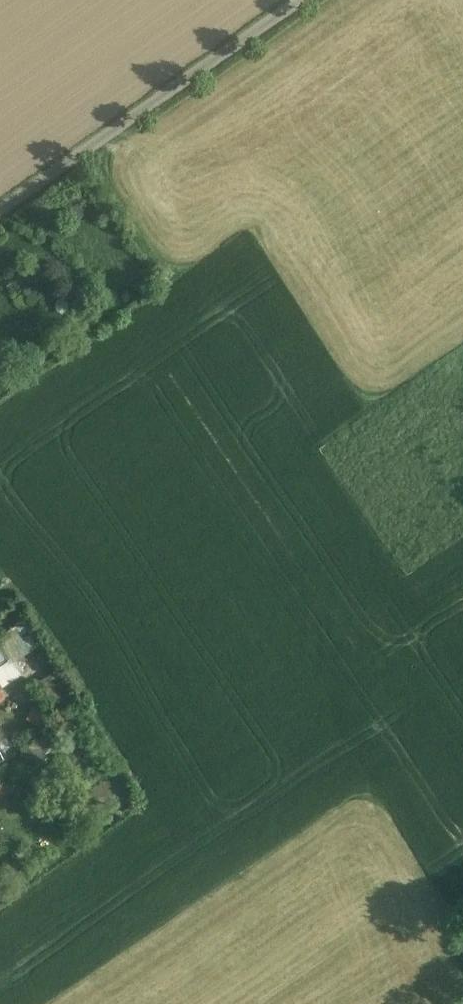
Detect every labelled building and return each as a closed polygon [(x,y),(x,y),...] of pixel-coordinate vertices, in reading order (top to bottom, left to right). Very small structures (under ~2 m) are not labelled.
[(0,643),(0,690),(22,675),(2,642),(0,643)] [(10,792),(2,780),(0,781),(0,798),(10,792)]
